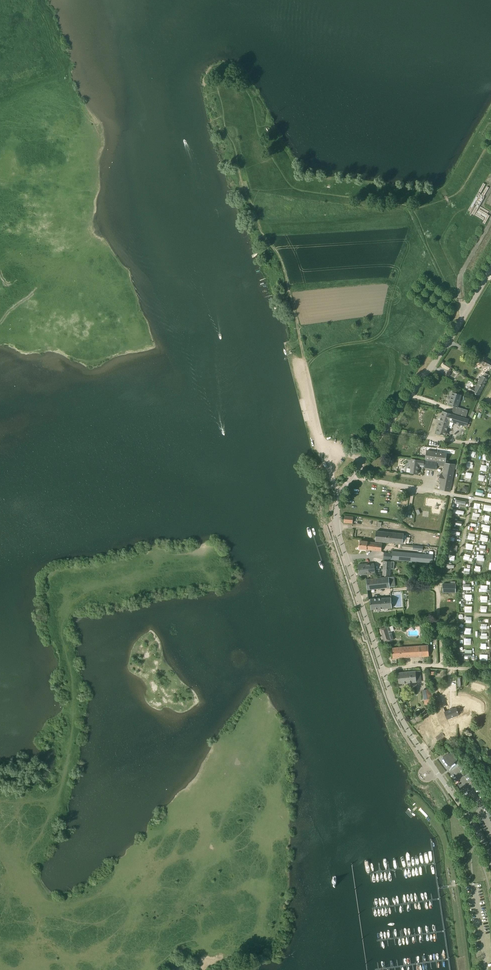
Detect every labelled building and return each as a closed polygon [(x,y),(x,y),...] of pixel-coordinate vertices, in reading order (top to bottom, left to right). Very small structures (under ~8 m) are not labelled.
[(490,368),(490,362),(485,359),(482,364),(490,368)] [(440,367),(449,371),(451,366),(442,362),(440,367)] [(478,384),(484,387),(488,379),(488,378),(489,375),(485,373),(483,376),(482,375),(478,384)] [(479,396),(484,387),(478,384),(475,389),(472,387),(471,387),(470,387),(469,387),(469,388),(469,389),(469,390),(470,391),(473,393),(479,396)] [(458,407),(462,395),(452,392),(448,404),(458,407)] [(466,419),(466,418),(468,410),(459,407),(456,415),(456,416),(466,419)] [(456,415),(451,414),(443,411),(436,433),(445,436),(450,421),(467,427),(469,419),(466,418),(466,419),(456,416),(456,415)] [(446,462),(447,453),(427,451),(425,459),(426,459),(444,462),(446,462)] [(418,474),(420,460),(411,459),(411,466),(410,473),(418,474)] [(445,463),(443,462),(426,460),(425,461),(424,468),(443,470),(443,474),(441,473),(441,475),(440,474),(439,481),(442,481),(440,490),(450,492),(455,464),(445,463)] [(403,544),(404,539),(404,534),(376,531),(375,541),(403,544)] [(381,551),(382,544),(360,541),(359,549),(381,551)] [(412,561),(413,553),(392,551),(392,553),(384,553),(384,559),(412,561)] [(394,561),(391,561),(384,561),(383,575),(390,576),(391,568),(394,569),(394,561)] [(360,574),(375,573),(374,563),(358,564),(359,575),(360,575),(360,574)] [(367,590),(390,587),(389,577),(366,579),(367,590)] [(456,593),(456,584),(443,583),(443,592),(456,593)] [(371,609),(392,608),(391,598),(370,599),(371,609)] [(385,642),(394,639),(390,626),(386,627),(380,629),(385,642)] [(400,647),(392,648),(392,658),(425,656),(429,656),(429,645),(400,647)] [(420,671),(398,673),(399,683),(421,681),(420,671)] [(424,699),(432,698),(430,689),(423,690),(424,699)] [(438,717),(426,722),(430,729),(441,724),(438,717)] [(439,742),(446,737),(442,732),(436,737),(439,742)] [(448,766),(453,762),(457,759),(452,751),(442,758),(443,759),(443,761),(444,762),(444,763),(446,764),(447,765),(448,766)]
